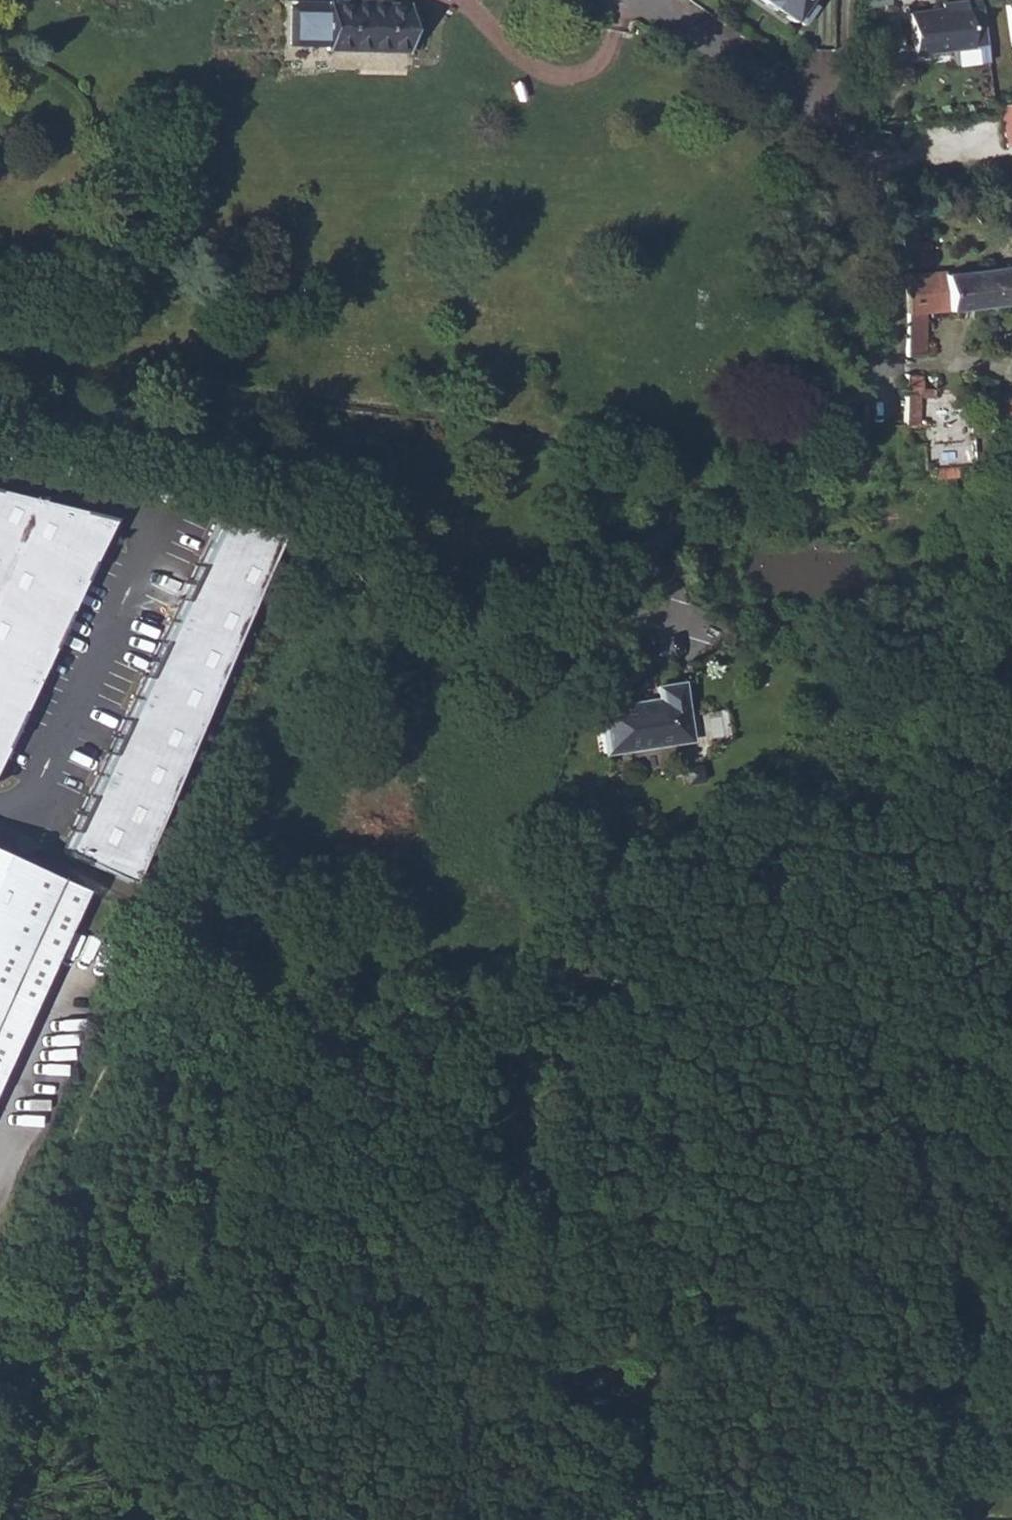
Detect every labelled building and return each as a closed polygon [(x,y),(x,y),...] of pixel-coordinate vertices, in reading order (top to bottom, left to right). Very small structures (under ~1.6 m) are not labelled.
[(407,51),(407,3),(385,3),(386,0),(348,0),(348,2),(327,1),(327,5),(291,4),(290,43),(327,44),(326,48),(407,51)] [(793,17),(795,14),(803,21),(816,2),(814,0),(768,0),(793,17)] [(907,11),(912,51),(966,45),(961,0),(943,0),(937,1),(938,7),(907,11)] [(1001,131),(1011,129),(1011,102),(997,105),(1001,131)] [(1011,140),(1011,129),(1001,131),(1003,141),(1011,140)] [(1011,151),(1011,140),(1003,141),(1011,151)] [(902,226),(904,264),(929,262),(928,239),(918,239),(917,226),(902,226)] [(941,272),(941,269),(904,272),(906,301),(906,311),(906,352),(923,351),(924,311),(1011,301),(1011,263),(941,272)] [(905,374),(903,424),(916,423),(917,393),(921,392),(921,374),(905,374)] [(989,418),(1011,416),(1011,397),(994,398),(994,409),(989,409),(989,418)] [(107,517),(0,490),(0,749),(107,517)] [(220,509),(64,849),(127,879),(276,532),(220,509)] [(717,612),(683,612),(683,561),(642,561),(642,644),(693,644),(693,639),(717,639),(717,612)] [(597,705),(604,751),(689,738),(679,679),(675,680),(653,683),(655,696),(597,705)] [(80,891),(0,854),(0,1066),(80,891)]
